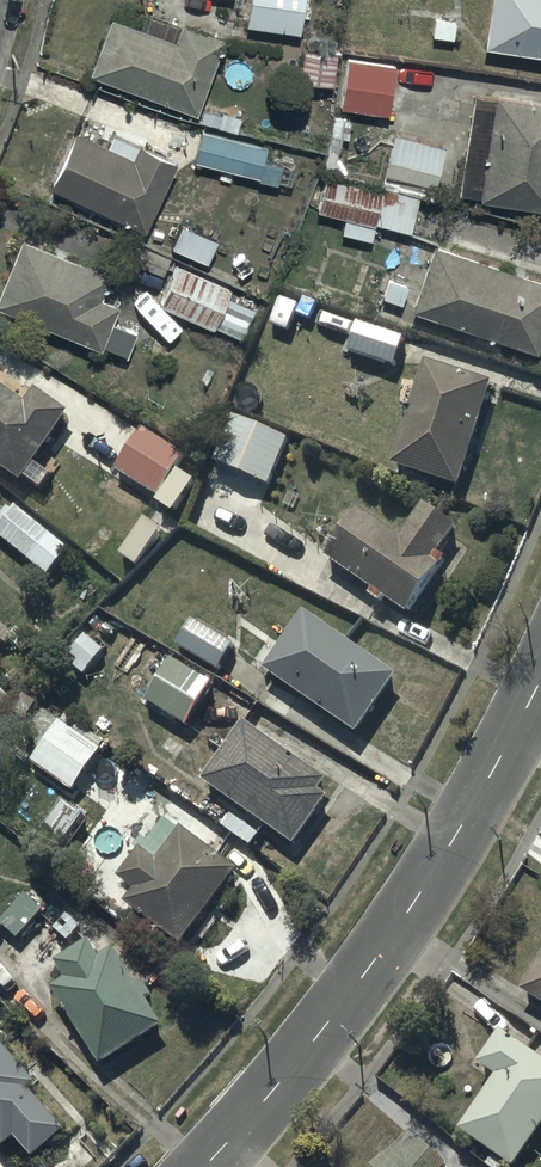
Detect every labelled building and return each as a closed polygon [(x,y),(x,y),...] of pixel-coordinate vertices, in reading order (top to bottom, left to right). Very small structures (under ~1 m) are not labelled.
[(246,29),(300,37),(306,0),(250,0),(246,29)] [(485,49),(540,58),(540,0),(492,0),(485,49)] [(110,21),(89,78),(197,117),(225,41),(148,12),(141,32),(110,21)] [(396,57),(346,52),(339,111),(389,116),(396,57)] [(496,100),(480,203),(540,213),(540,106),(496,100)] [(73,132),(47,188),(146,235),(178,166),(136,147),(131,159),(73,132)] [(268,148),(201,133),(195,164),(243,175),(241,183),(259,187),(259,184),(278,188),(279,183),(291,186),(294,173),(282,170),(283,167),(264,163),(268,148)] [(445,148),(396,137),(386,179),(435,191),(445,148)] [(419,197),(325,179),(318,216),(342,220),(339,237),(373,243),(376,227),(412,234),(419,197)] [(20,239),(0,292),(0,311),(101,351),(102,349),(127,358),(136,335),(111,325),(118,307),(102,301),(112,275),(20,239)] [(433,245),(411,309),(537,353),(540,341),(540,283),(433,245)] [(232,291),(175,266),(157,306),(240,343),(254,311),(228,299),(232,291)] [(403,340),(358,326),(349,355),(394,369),(403,340)] [(495,388),(429,366),(393,471),(458,494),(495,388)] [(23,487),(25,483),(35,490),(46,474),(35,466),(68,417),(36,395),(28,408),(0,389),(0,472),(23,487)] [(235,418),(215,467),(271,489),(290,441),(235,418)] [(187,458),(143,431),(118,473),(162,499),(187,458)] [(360,513),(326,562),(409,619),(447,565),(440,560),(460,532),(426,508),(403,542),(360,513)] [(16,510),(12,515),(8,512),(0,522),(0,530),(1,531),(0,532),(0,541),(49,581),(71,554),(16,510)] [(398,682),(306,616),(264,674),(356,740),(398,682)] [(235,648),(194,624),(178,651),(219,675),(235,648)] [(213,688),(169,661),(139,712),(135,710),(128,722),(134,725),(132,728),(154,741),(167,718),(188,730),(213,688)] [(10,702),(0,692),(0,713),(10,702)] [(16,757),(30,766),(73,796),(107,748),(64,718),(59,725),(45,716),(16,757)] [(243,727),(202,786),(294,850),(328,801),(320,795),(327,785),(243,727)] [(64,803),(32,846),(61,868),(93,824),(64,803)] [(135,895),(124,909),(182,953),(241,874),(170,821),(121,885),(135,895)] [(2,932),(16,946),(46,916),(29,899),(0,926),(0,933),(2,932)] [(65,986),(50,995),(101,1073),(165,1031),(147,1003),(153,999),(145,987),(138,991),(115,956),(102,965),(90,947),(54,970),(65,986)] [(521,996),(540,1008),(540,964),(521,996)] [(502,1035),(499,1039),(491,1034),(469,1066),(499,1086),(462,1139),(490,1159),(485,1166),(520,1166),(540,1136),(540,1062),(502,1035)] [(0,1044),(0,1146),(7,1154),(18,1144),(36,1165),(69,1137),(31,1093),(38,1087),(0,1044)] [(385,1166),(446,1166),(422,1146),(409,1161),(399,1151),(385,1166)]
